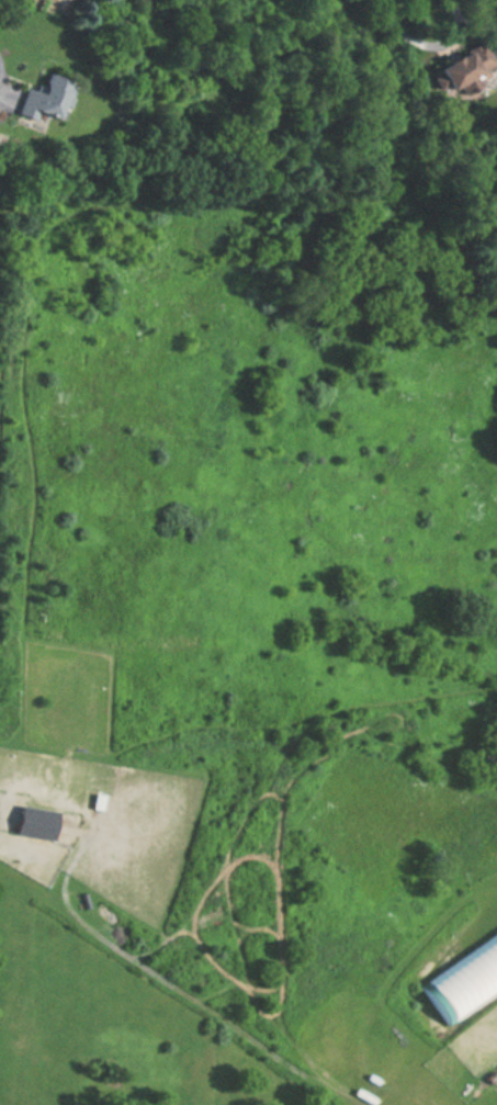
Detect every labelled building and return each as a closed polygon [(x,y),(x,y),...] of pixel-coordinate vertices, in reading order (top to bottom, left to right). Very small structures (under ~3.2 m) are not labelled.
[(432,64),(442,90),(448,88),(453,103),(495,87),(487,67),(493,65),(484,44),(432,64)] [(69,80),(46,76),(43,87),(26,83),(21,108),(61,117),(69,80)] [(57,811),(20,804),(14,834),(53,841),(57,811)] [(496,990),(496,933),(419,982),(445,1024),(496,990)]
